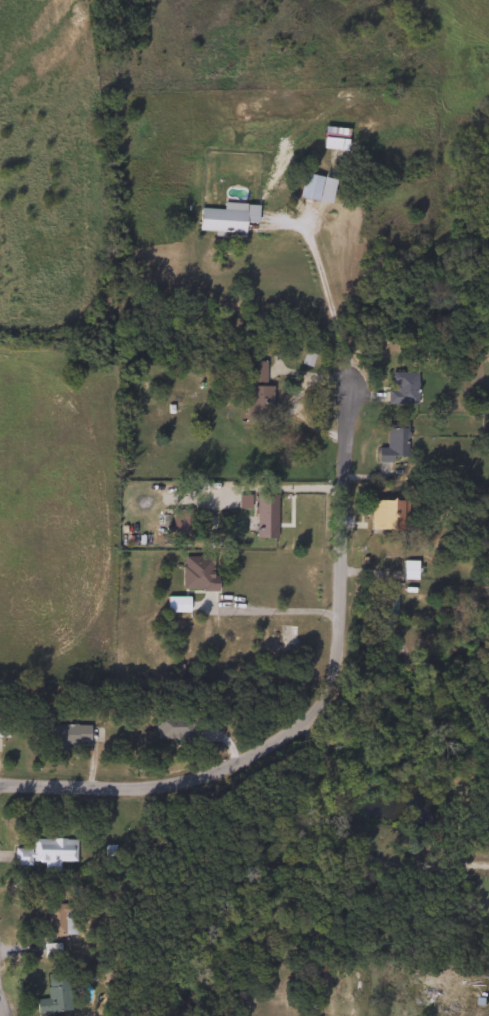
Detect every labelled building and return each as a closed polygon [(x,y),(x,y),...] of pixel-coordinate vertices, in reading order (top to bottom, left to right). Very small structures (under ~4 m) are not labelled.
[(319,176),(315,201),(296,199),(300,173),(319,176)] [(195,231),(197,208),(221,209),(221,203),(255,205),(254,223),(241,222),(241,233),(195,231)] [(414,373),(414,405),(388,405),(388,373),(414,373)] [(384,449),(384,429),(405,429),(405,461),(375,461),(375,448),(384,449)] [(274,496),(274,539),(254,539),(254,496),(274,496)] [(373,515),(381,515),(381,501),(402,501),(401,532),(373,531),(373,515)] [(213,559),(212,591),(180,590),(181,559),(213,559)] [(415,581),(400,581),(400,561),(415,561),(415,581)] [(193,740),(157,741),(156,724),(192,722),(193,740)] [(87,725),(87,743),(65,743),(65,753),(49,753),(49,725),(87,725)] [(11,867),(12,849),(30,849),(31,839),(73,840),(72,862),(56,862),(56,871),(41,870),(42,862),(28,862),(28,867),(11,867)] [(63,936),(40,936),(40,906),(63,906),(63,936)] [(44,974),(65,973),(68,1011),(33,1014),(32,1000),(46,999),(44,974)]
